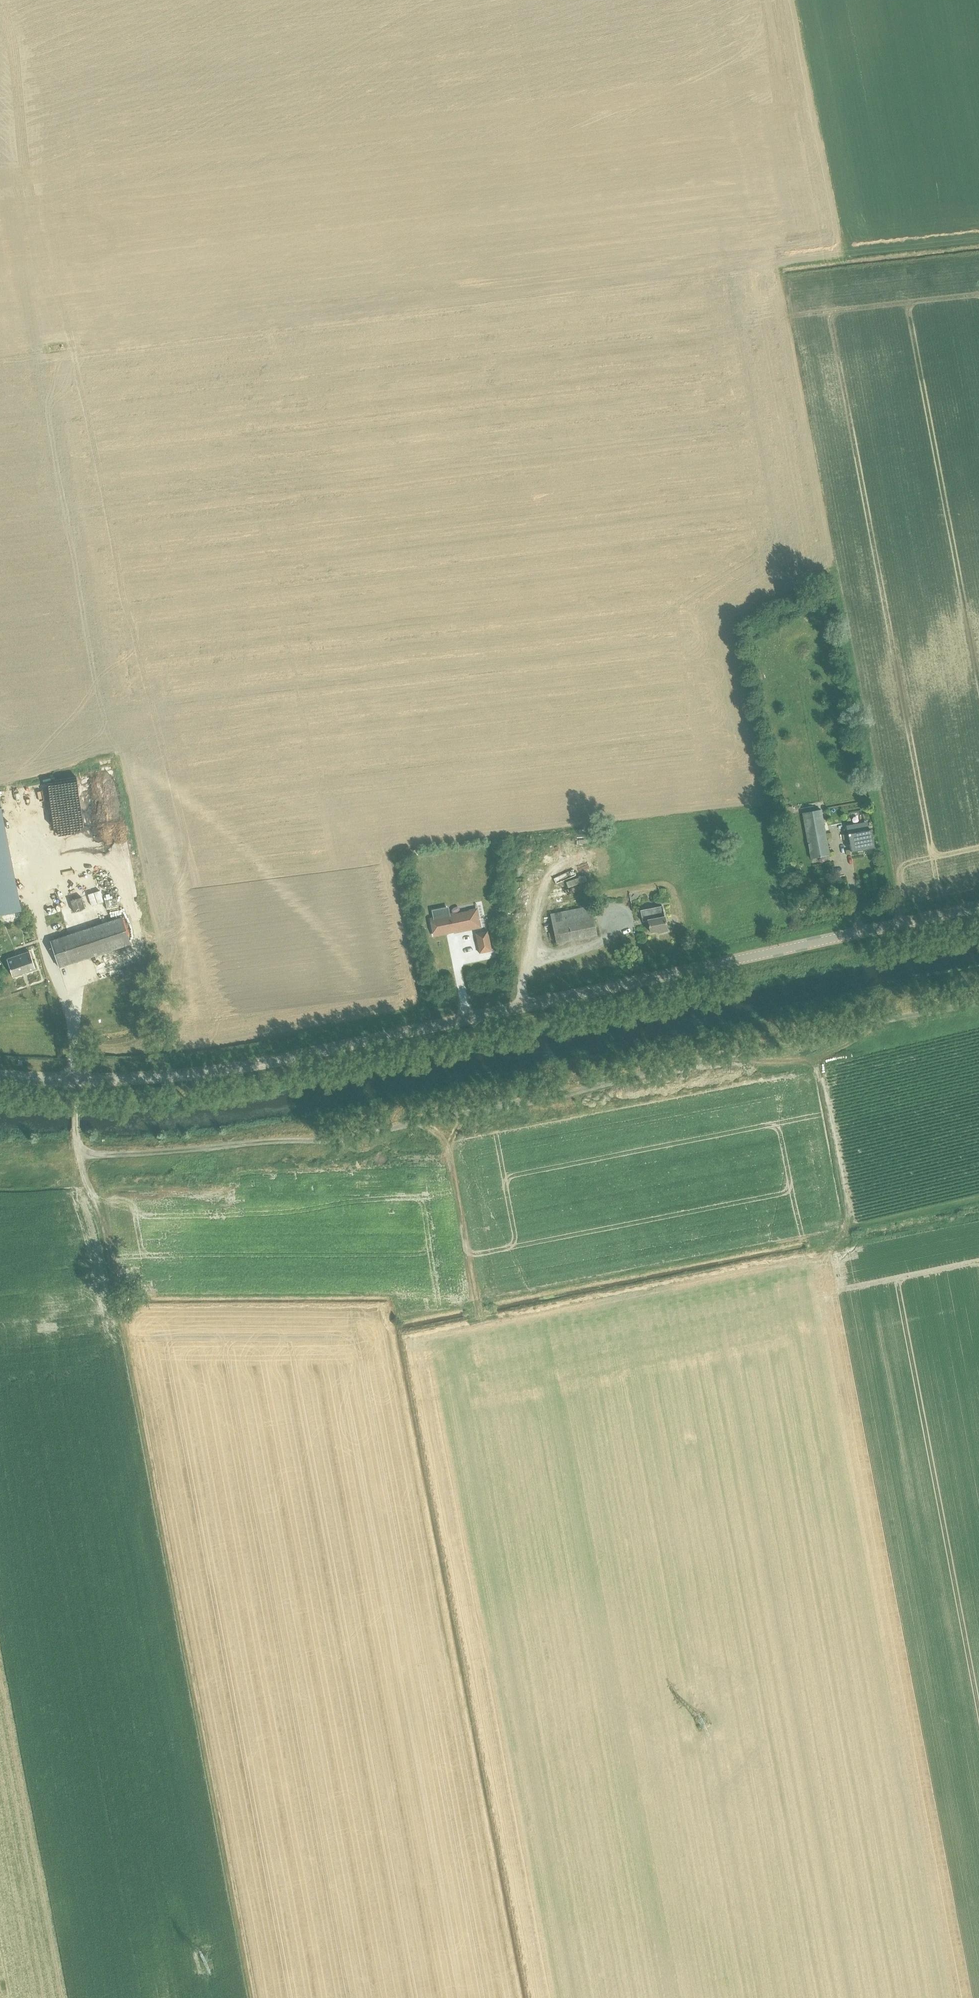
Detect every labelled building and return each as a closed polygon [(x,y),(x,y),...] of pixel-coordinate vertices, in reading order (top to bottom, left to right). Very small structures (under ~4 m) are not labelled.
[(67,844),(90,841),(88,825),(105,823),(107,837),(126,834),(118,775),(76,781),(76,776),(58,778),(67,844)] [(0,809),(0,916),(22,911),(2,808),(0,809)] [(810,851),(812,859),(829,855),(821,810),(803,813),(807,837),(808,837),(809,843),(810,851)] [(849,834),(852,853),(875,848),(872,830),(867,831),(866,823),(852,826),(853,833),(849,834)] [(548,855),(558,855),(558,843),(547,843),(548,855)] [(574,886),(577,892),(587,888),(584,882),(574,886)] [(108,900),(109,908),(120,905),(118,897),(108,900)] [(551,914),(557,944),(597,936),(591,906),(551,914)] [(658,931),(659,933),(668,931),(663,906),(641,910),(643,922),(648,921),(651,932),(658,931)] [(430,918),(434,937),(449,934),(454,933),(454,934),(482,928),(480,919),(479,920),(479,917),(480,916),(478,908),(469,910),(469,911),(456,913),(456,912),(450,914),(449,907),(432,910),(433,917),(430,918)] [(92,909),(80,911),(82,924),(94,923),(92,909)] [(51,941),(60,968),(131,944),(122,918),(51,941)] [(488,931),(476,934),(480,954),(492,951),(488,931)] [(1,945),(4,954),(20,949),(17,940),(1,945)] [(7,960),(13,977),(36,969),(30,952),(7,960)]
